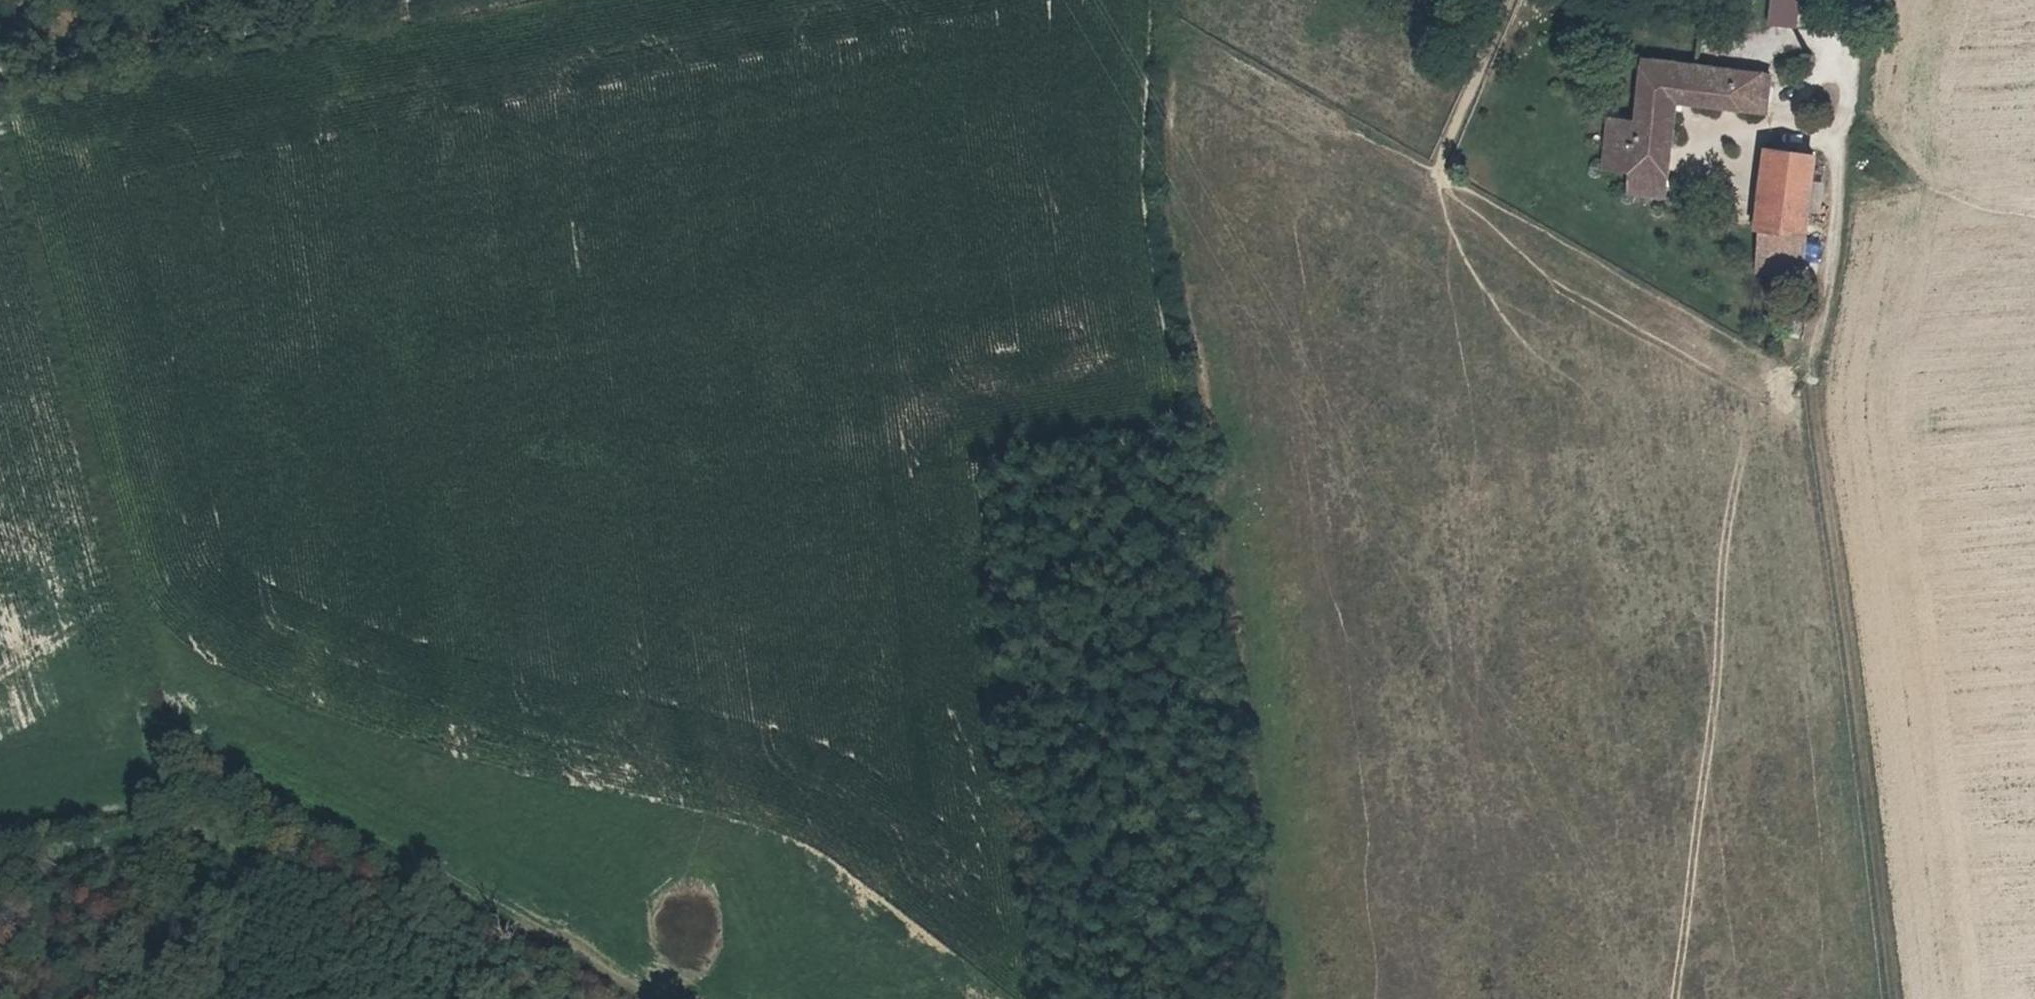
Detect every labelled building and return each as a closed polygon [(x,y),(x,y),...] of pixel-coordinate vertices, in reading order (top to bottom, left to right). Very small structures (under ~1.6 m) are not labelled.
[(1763,23),(1793,27),(1797,0),(1766,0),(1763,23)] [(1631,50),(1629,120),(1629,122),(1614,122),(1614,158),(1621,158),(1621,167),(1621,170),(1668,172),(1669,159),(1658,158),(1659,133),(1671,128),(1671,103),(1671,94),(1722,96),(1723,105),(1778,107),(1781,68),(1780,61),(1643,50),(1631,50)] [(1671,103),(1723,105),(1722,96),(1671,94),(1671,103)] [(1614,158),(1614,122),(1629,122),(1629,120),(1592,119),(1594,168),(1621,167),(1621,158),(1614,158)] [(1669,159),(1671,128),(1659,133),(1658,158),(1669,159)] [(1827,144),(1783,146),(1777,266),(1824,267),(1826,178),(1827,144)] [(1668,172),(1621,170),(1621,188),(1667,190),(1668,172)]
